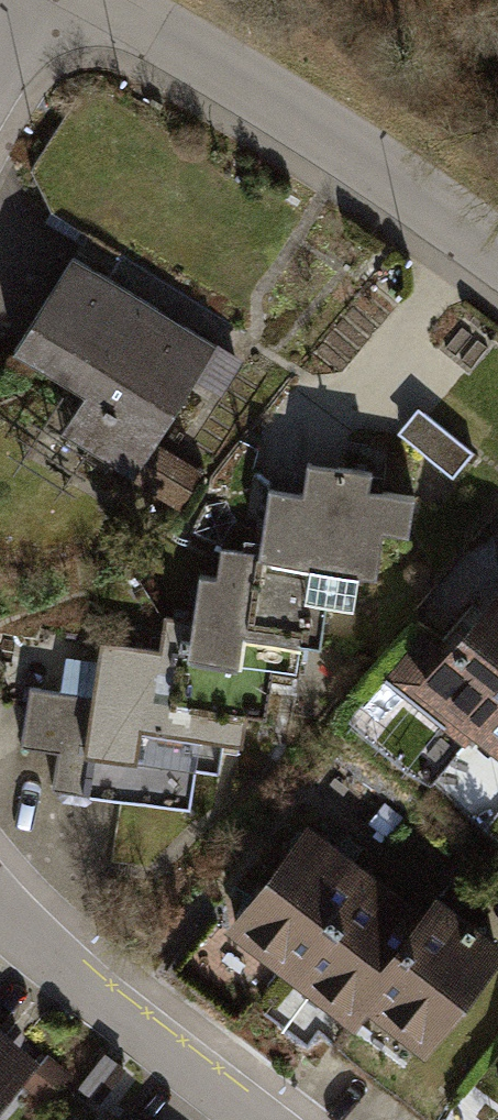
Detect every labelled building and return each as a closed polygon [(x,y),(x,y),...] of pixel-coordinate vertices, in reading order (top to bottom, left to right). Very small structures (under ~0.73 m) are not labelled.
[(15,352),(86,396),(63,433),(140,480),(221,347),(73,257),(15,352)] [(423,408),(401,434),(454,476),(475,450),(423,408)] [(164,654),(104,645),(95,703),(36,694),(28,746),(65,751),(60,788),(195,809),(200,771),(218,773),(223,741),(246,745),(250,719),(268,722),(276,675),(300,679),(305,647),(324,650),(335,575),(381,582),(388,537),(413,541),(419,501),(376,494),(378,477),(310,467),(305,497),(270,491),(260,555),(226,550),(221,582),(203,579),(196,625),(169,621),(164,654)] [(389,683),(470,750),(479,739),(497,754),(497,600),(450,658),(426,639),(389,683)] [(237,933),(420,1077),(497,978),(497,943),(332,813),(237,933)] [(43,1066),(0,1030),(0,1117),(43,1066)]
